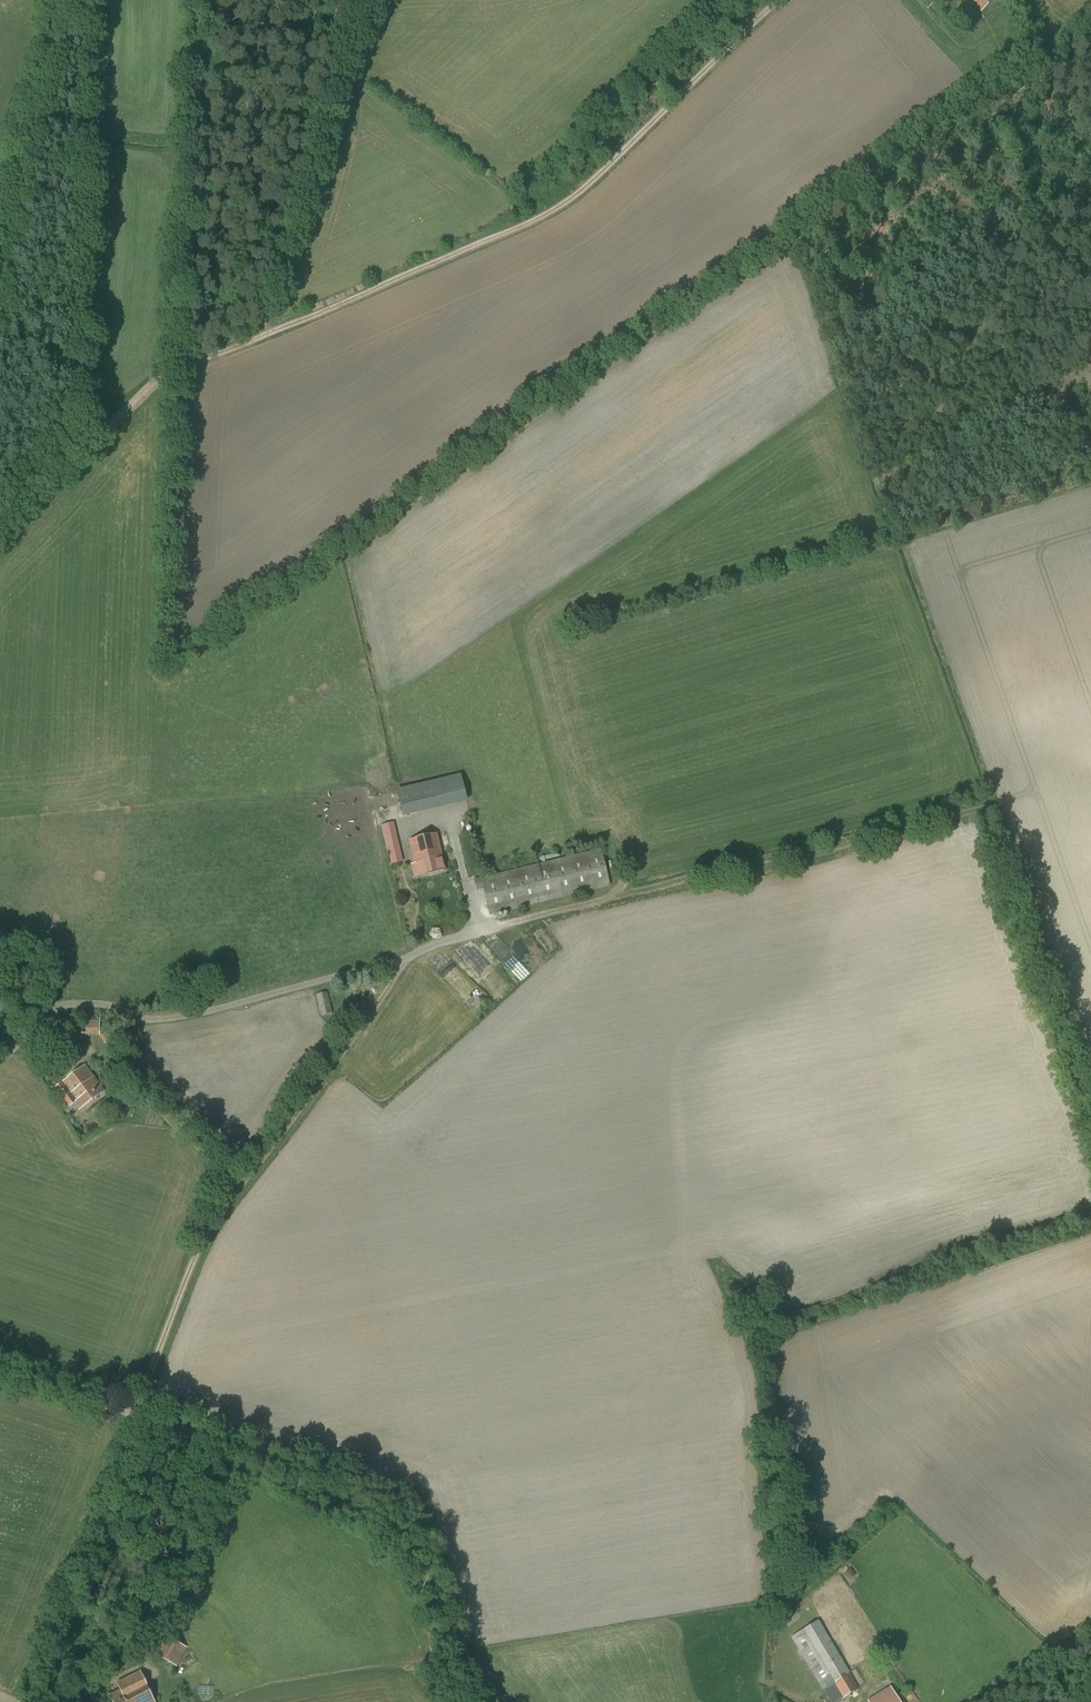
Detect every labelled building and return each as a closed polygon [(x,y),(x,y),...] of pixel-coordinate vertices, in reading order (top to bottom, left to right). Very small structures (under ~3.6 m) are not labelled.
[(981,13),(999,0),(972,0),(981,13)] [(460,773),(395,789),(401,815),(466,800),(460,773)] [(393,823),(381,825),(388,853),(389,852),(392,864),(402,862),(393,823)] [(410,864),(413,878),(445,870),(436,834),(409,840),(414,863),(410,864)] [(474,880),(476,891),(483,890),(489,916),(610,887),(601,849),(474,880)] [(316,994),(321,1017),(332,1014),(328,992),(324,993),(316,994)] [(170,995),(171,1006),(184,1005),(184,994),(170,995)] [(82,1021),(81,1034),(100,1034),(101,1034),(108,1045),(115,1040),(104,1024),(100,1026),(100,1021),(82,1021)] [(54,1089),(68,1109),(75,1104),(80,1111),(104,1092),(85,1066),(54,1089)] [(848,1579),(855,1574),(850,1567),(844,1572),(848,1579)] [(823,1690),(830,1701),(839,1701),(860,1689),(818,1620),(790,1638),(822,1690),(822,1691),(823,1690)] [(164,1636),(154,1655),(177,1667),(186,1647),(164,1636)] [(109,1696),(112,1701),(154,1701),(140,1673),(116,1684),(119,1691),(109,1696)] [(867,1700),(869,1701),(897,1701),(888,1687),(867,1700)]
